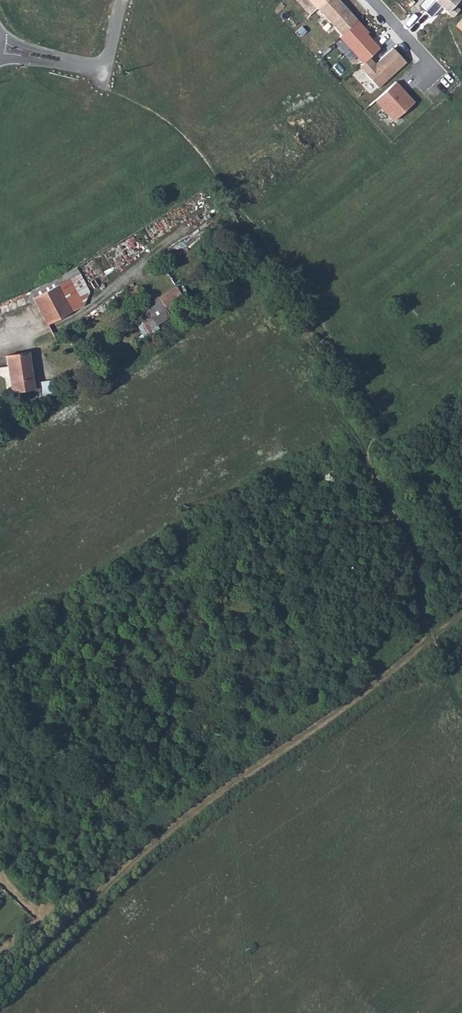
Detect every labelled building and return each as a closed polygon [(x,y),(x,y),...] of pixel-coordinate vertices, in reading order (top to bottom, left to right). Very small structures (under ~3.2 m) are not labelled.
[(317,8),(341,35),(357,20),(339,0),(337,0),(336,1),(335,0),(326,0),(319,7),(317,8)] [(418,3),(424,9),(432,0),(421,0),(418,3)] [(424,9),(431,14),(440,4),(452,16),(459,8),(454,2),(456,0),(432,0),(424,9)] [(341,35),(339,37),(363,63),(369,58),(380,48),(366,34),(368,32),(357,20),(341,35)] [(375,64),(369,58),(363,63),(359,67),(377,87),(405,62),(393,48),(375,64)] [(395,81),(374,100),(393,121),(414,102),(405,92),(401,91),(400,90),(401,88),(395,81)] [(34,298),(47,324),(70,313),(57,286),(34,298)] [(6,356),(11,392),(40,388),(41,394),(55,392),(53,379),(39,382),(38,377),(32,378),(28,352),(6,356)]
